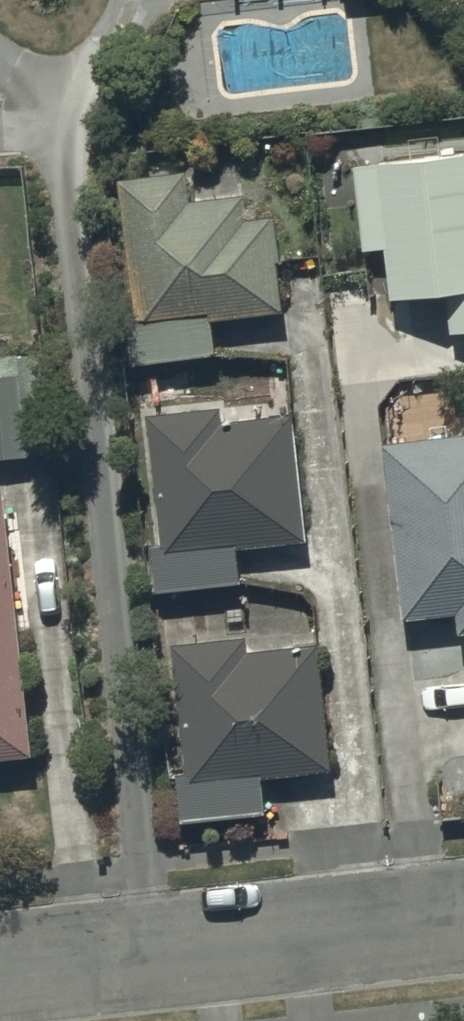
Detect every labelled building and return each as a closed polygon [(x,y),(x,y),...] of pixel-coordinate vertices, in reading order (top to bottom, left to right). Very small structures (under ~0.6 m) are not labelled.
[(357,157),(367,242),(388,240),(394,289),(450,283),(455,326),(463,325),(463,141),(357,153),(357,157)] [(218,348),(214,311),(286,304),(276,207),(251,210),(248,188),(193,193),(190,163),(124,170),(139,314),(130,315),(134,357),(218,348)] [(0,349),(0,450),(53,446),(45,345),(0,349)] [(154,408),(155,414),(164,536),(155,537),(157,582),(244,578),(241,538),(305,534),(295,409),(223,414),(222,403),(154,408)] [(389,438),(407,610),(460,605),(462,625),(463,625),(463,430),(389,438)] [(27,759),(0,527),(0,762),(27,759)] [(241,636),(166,644),(180,770),(168,772),(174,821),(258,812),(254,777),(328,769),(314,647),(243,654),(241,636)]
